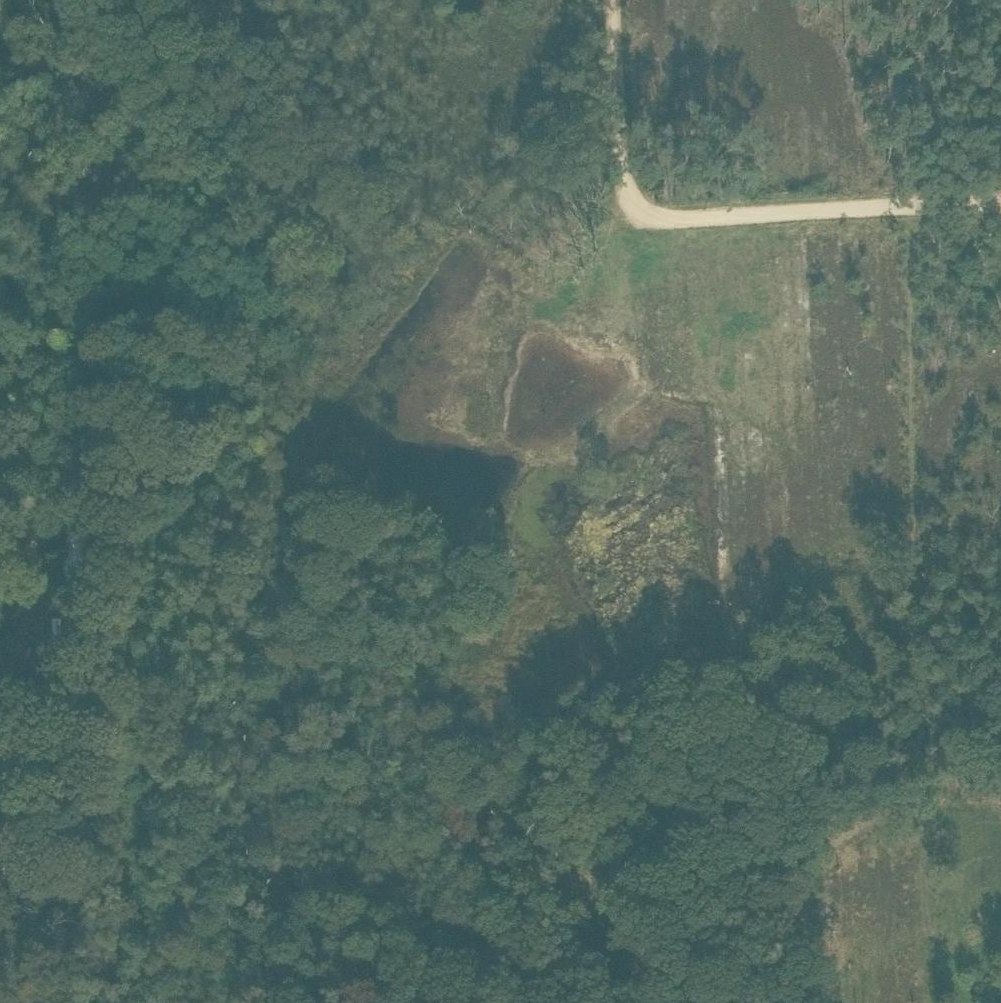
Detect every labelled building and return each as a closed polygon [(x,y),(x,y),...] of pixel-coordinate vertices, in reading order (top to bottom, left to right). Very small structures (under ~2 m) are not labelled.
[(726,241),(742,240),(742,231),(725,231),(726,241)] [(483,539),(501,544),(503,534),(485,530),(483,539)] [(58,669),(61,683),(73,680),(70,666),(58,669)]
